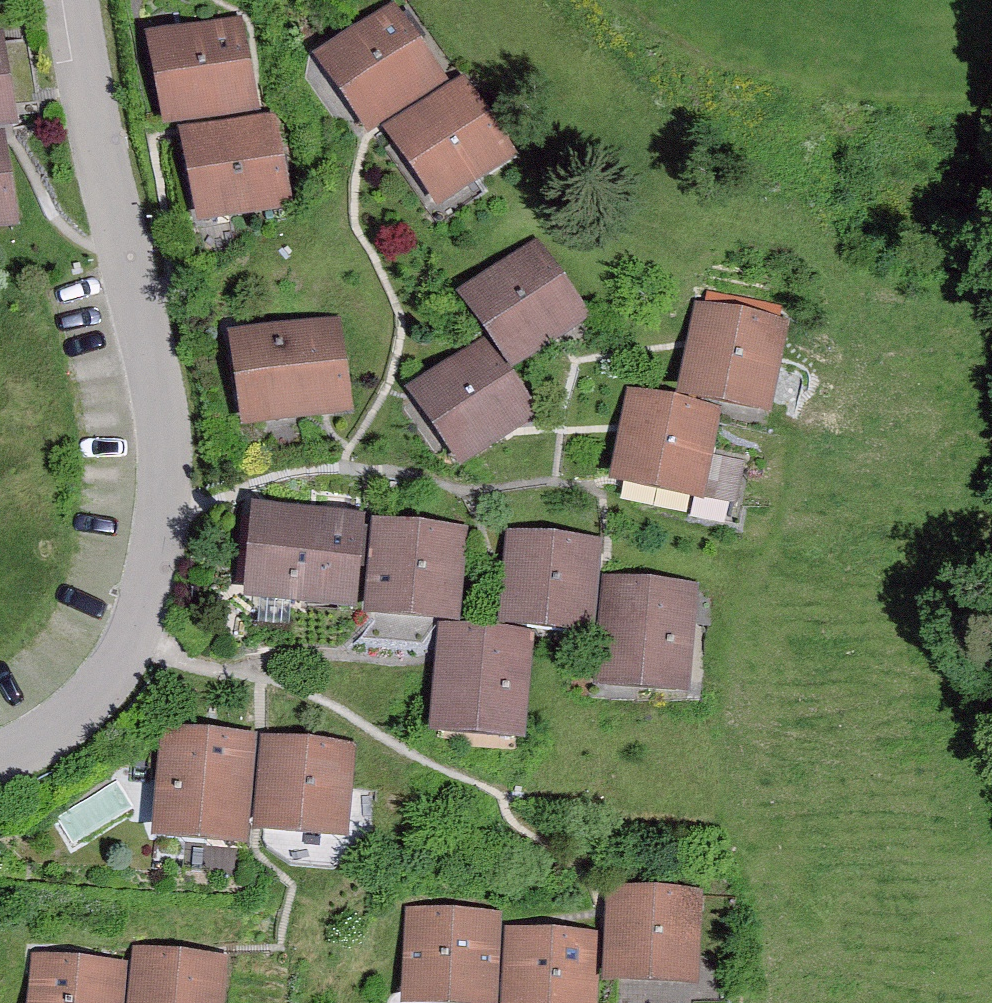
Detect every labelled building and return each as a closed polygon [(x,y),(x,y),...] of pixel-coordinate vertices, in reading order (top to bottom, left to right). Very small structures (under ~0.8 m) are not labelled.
[(317,60),(366,134),(448,81),(394,5),(317,60)] [(149,37),(165,124),(256,107),(239,19),(149,37)] [(16,123),(0,35),(0,125),(16,123)] [(386,135),(440,212),(518,158),(464,80),(386,135)] [(181,138),(200,227),(294,207),(275,118),(181,138)] [(17,225),(3,135),(0,135),(0,228),(17,225)] [(460,296),(513,372),(564,339),(593,320),(539,241),(460,296)] [(679,396),(770,415),(790,323),(699,303),(690,343),(679,396)] [(231,337),(243,426),(352,411),(340,322),(231,337)] [(407,391),(462,470),(515,433),(538,417),(482,338),(407,391)] [(609,482),(701,502),(720,415),(628,395),(621,427),(609,482)] [(247,598),(356,606),(363,514),(254,506),(247,598)] [(367,615),(461,622),(467,529),(373,523),(367,615)] [(501,625),(593,632),(600,544),(508,536),(505,575),(501,625)] [(596,688),(688,696),(697,590),(605,583),(596,688)] [(432,733),(524,741),(533,637),(441,629),(439,655),(432,733)] [(153,840),(245,847),(253,737),(161,731),(153,840)] [(255,835),(348,842),(355,749),(262,741),(255,835)] [(605,982),(697,985),(700,893),(608,890),(605,982)] [(499,917),(407,912),(402,1002),(495,1002),(499,917)] [(598,933),(505,931),(503,1002),(597,1002),(598,933)] [(226,961),(134,954),(131,1002),(223,1002),(226,961)] [(128,969),(34,960),(30,1002),(124,1002),(128,969)]
